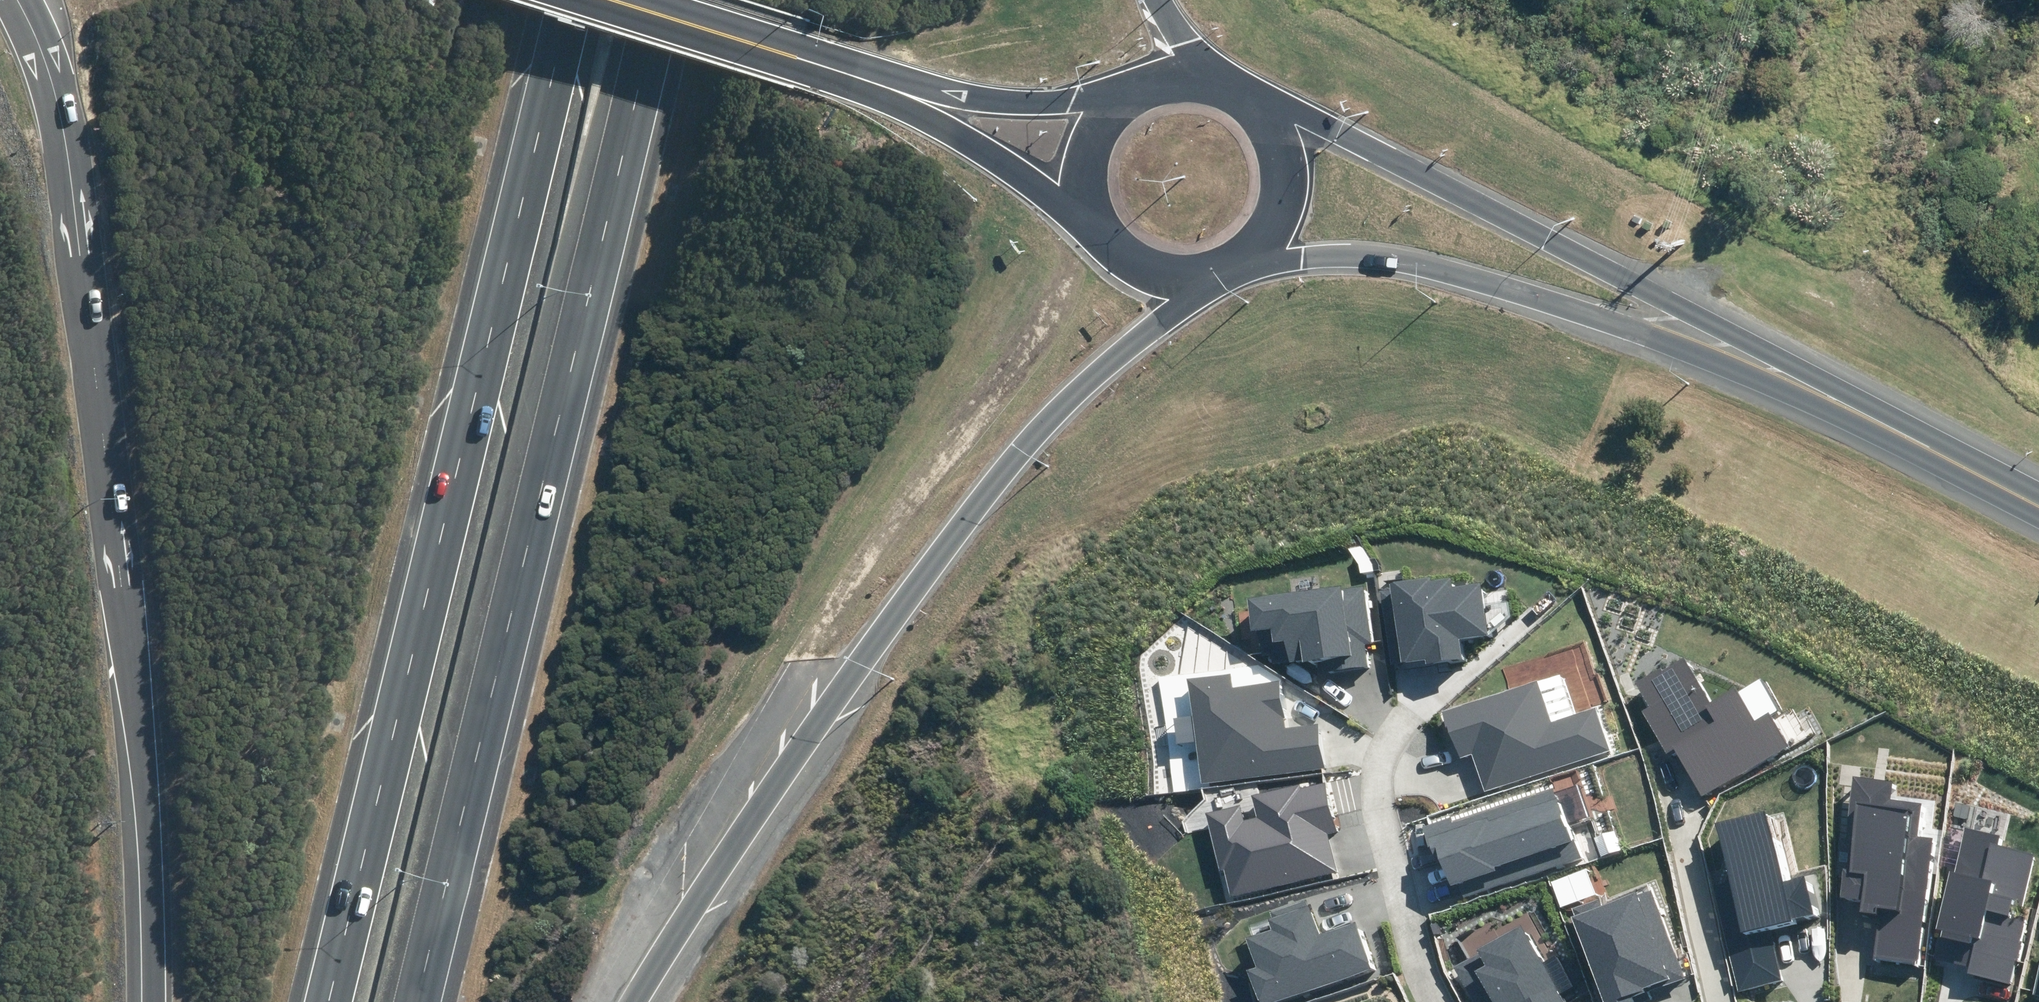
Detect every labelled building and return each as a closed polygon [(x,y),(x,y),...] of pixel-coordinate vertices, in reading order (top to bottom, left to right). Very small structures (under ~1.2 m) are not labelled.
[(1459,639),(1487,635),(1480,584),(1451,588),(1450,579),(1431,582),(1430,576),(1388,582),(1400,662),(1423,659),(1424,664),(1462,659),(1459,639)] [(1330,672),(1368,667),(1364,643),(1371,642),(1362,584),(1247,600),(1251,630),(1270,627),(1272,640),(1281,639),(1284,660),(1302,657),(1303,661),(1328,658),(1330,672)] [(1673,748),(1701,795),(1787,744),(1769,713),(1756,720),(1736,686),(1709,702),(1681,655),(1634,683),(1647,705),(1640,709),(1666,753),(1673,748)] [(1228,673),(1188,678),(1202,785),(1325,768),(1319,722),(1285,727),(1279,681),(1230,688),(1228,673)] [(1485,792),(1609,751),(1595,708),(1551,722),(1537,681),(1442,712),(1458,759),(1473,754),(1485,792)] [(1874,957),(1917,962),(1933,838),(1915,835),(1919,803),(1889,799),(1891,781),(1852,776),(1847,817),(1854,818),(1848,869),(1843,868),(1840,896),(1863,898),(1862,912),(1879,914),(1874,957)] [(1238,805),(1205,813),(1219,871),(1225,869),(1232,897),(1337,871),(1327,833),(1337,831),(1325,783),(1298,789),(1297,783),(1249,795),(1255,817),(1242,821),(1238,805)] [(1462,898),(1580,857),(1555,788),(1454,824),(1451,816),(1421,826),(1432,857),(1438,854),(1450,887),(1457,885),(1462,898)] [(1738,991),(1783,981),(1769,926),(1814,915),(1804,876),(1781,881),(1764,811),(1716,822),(1734,892),(1715,897),(1738,991)] [(1967,973),(2009,983),(2015,961),(2020,962),(2025,943),(2022,942),(2028,918),(2022,916),(2037,855),(1998,846),(2000,837),(1965,828),(1954,872),(1949,870),(1934,928),(1942,930),(1935,957),(1969,965),(1967,973)] [(1593,838),(1601,858),(1622,849),(1615,830),(1593,838)] [(1604,1001),(1634,1001),(1653,995),(1652,990),(1684,978),(1650,891),(1638,896),(1637,892),(1600,906),(1597,898),(1572,908),(1576,917),(1571,919),(1604,1001)] [(1247,971),(1257,1001),(1275,1001),(1370,970),(1354,922),(1318,934),(1305,898),(1270,910),(1273,918),(1268,920),(1271,929),(1245,938),(1255,968),(1247,971)] [(1518,926),(1475,949),(1478,953),(1453,967),(1472,1001),(1560,1001),(1518,926)]
